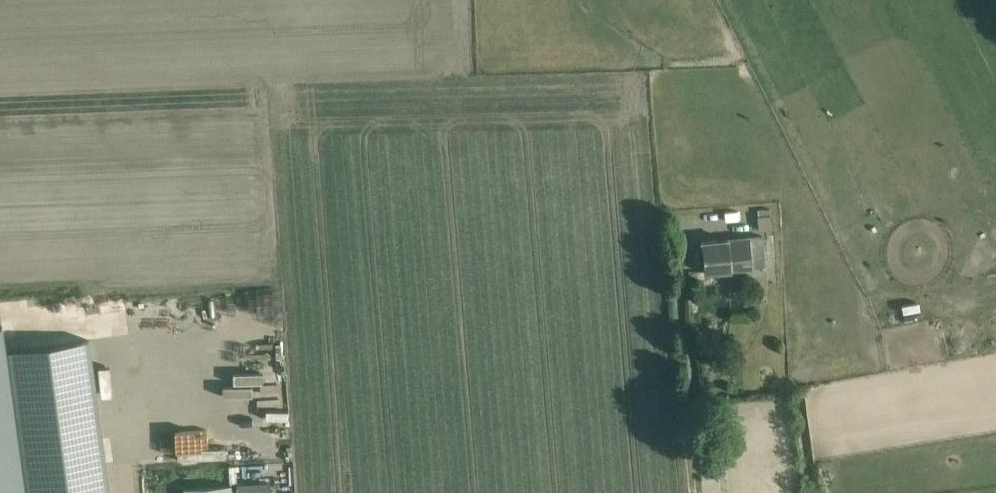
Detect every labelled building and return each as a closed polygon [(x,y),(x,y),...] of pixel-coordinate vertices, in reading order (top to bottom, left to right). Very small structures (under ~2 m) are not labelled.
[(771,208),(758,209),(759,216),(757,216),(759,230),(773,229),(771,208)] [(764,236),(701,242),(704,273),(767,267),(764,236)] [(0,326),(0,492),(26,492),(28,492),(109,492),(105,464),(89,340),(5,351),(2,326),(0,326)] [(738,364),(728,365),(729,370),(729,375),(739,374),(738,364)] [(243,385),(243,396),(271,395),(270,385),(243,385)] [(183,457),(224,457),(224,445),(183,445),(183,457)] [(954,478),(956,492),(969,492),(967,476),(954,478)] [(236,484),(237,492),(272,492),(271,482),(236,484)] [(184,492),(232,492),(231,485),(183,489),(184,492)]
